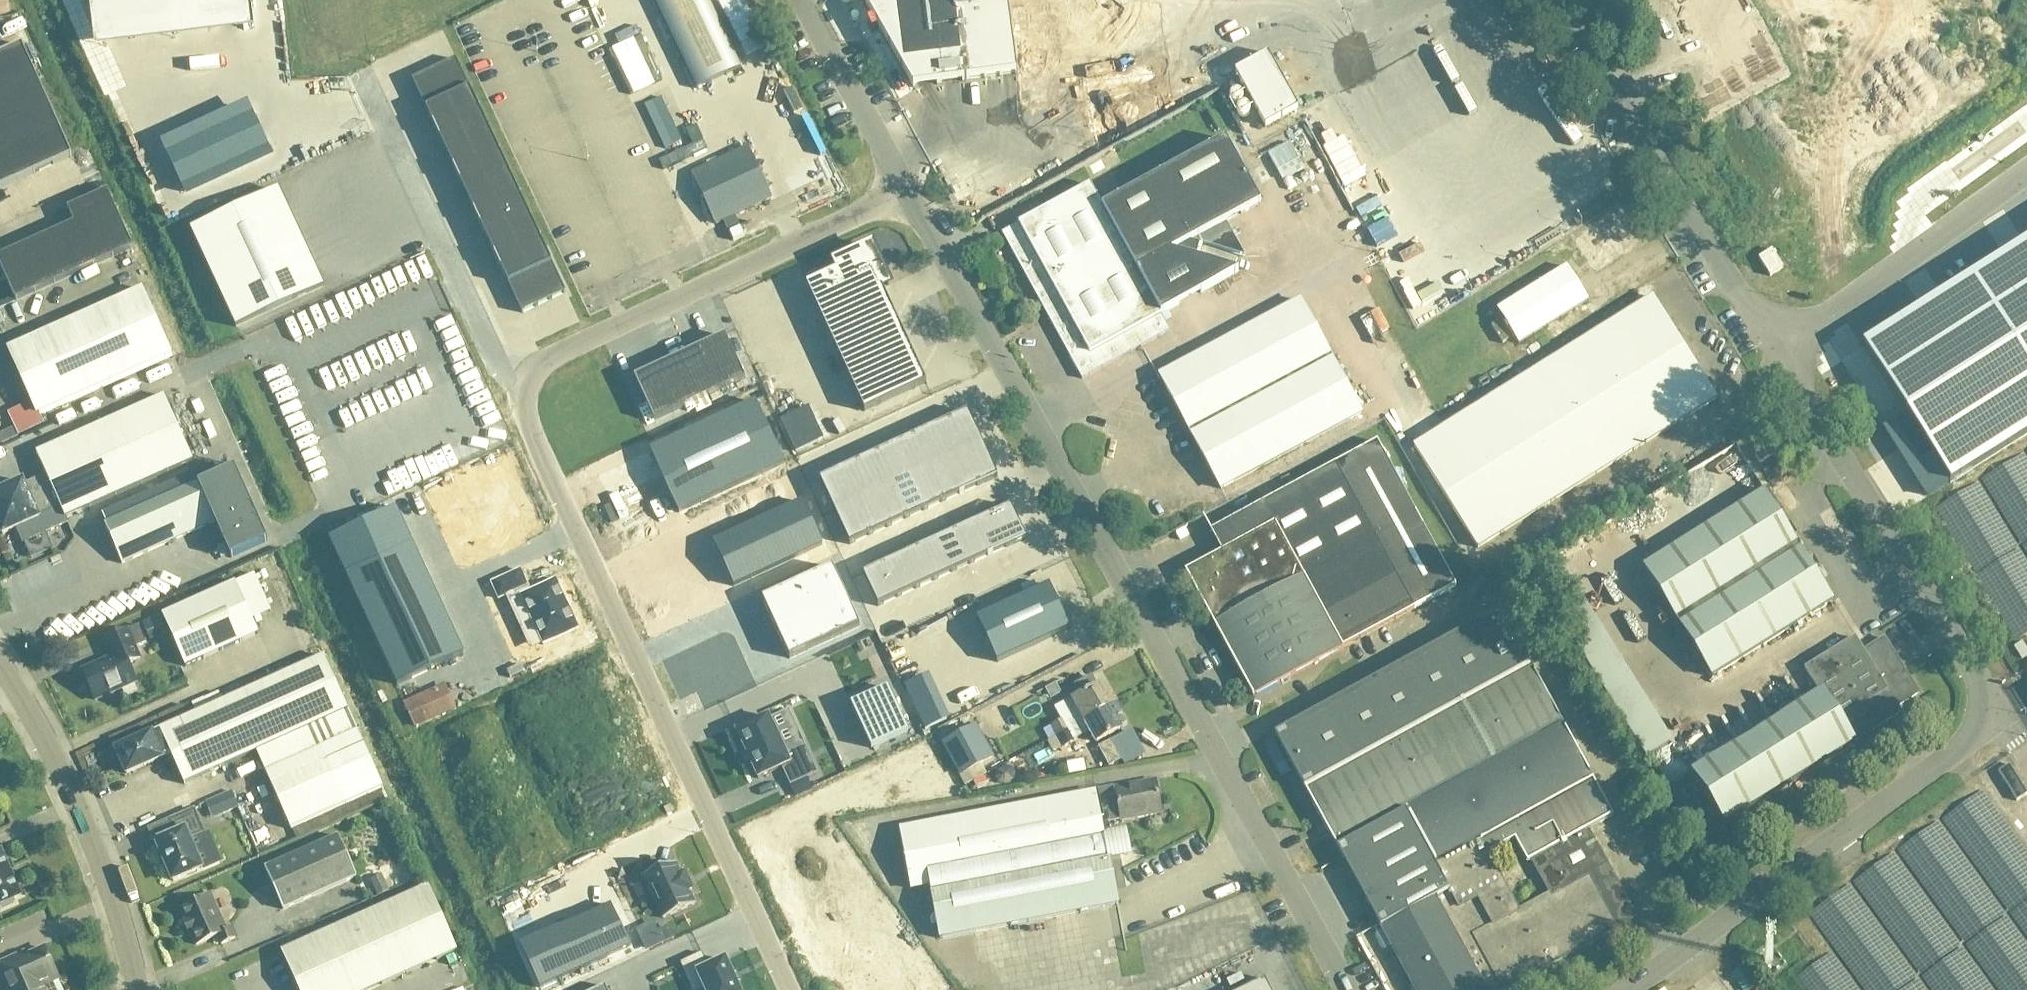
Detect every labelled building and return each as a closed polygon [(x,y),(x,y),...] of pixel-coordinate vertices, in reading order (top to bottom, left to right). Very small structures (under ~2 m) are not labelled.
[(92,30),(251,11),(250,0),(88,0),(92,30)] [(695,91),(739,71),(706,0),(652,0),(695,91)] [(911,90),(1017,76),(1007,0),(861,0),(911,90)] [(1023,104),(1079,97),(1083,127),(1104,124),(1100,94),(1236,77),(1234,73),(1267,55),(1298,110),(1316,108),(1319,131),(1362,125),(1346,0),(1010,0),(1023,104)] [(1437,39),(1434,32),(1427,36),(1431,42),(1437,39)] [(46,102),(21,46),(0,56),(0,123),(46,102)] [(1236,77),(1264,129),(1298,110),(1267,55),(1234,73),(1236,77)] [(455,61),(439,69),(452,96),(468,89),(455,61)] [(439,69),(425,75),(438,103),(452,96),(439,69)] [(425,75),(411,82),(424,110),(438,103),(425,75)] [(438,103),(424,110),(434,131),(478,111),(468,89),(452,96),(438,103)] [(1241,94),(1237,91),(1230,91),(1227,97),(1229,104),(1235,106),(1241,104),(1242,99),(1241,94)] [(0,123),(0,190),(71,158),(46,102),(0,123)] [(1249,109),(1245,106),(1238,106),(1235,112),(1236,119),(1243,121),(1248,119),(1250,114),(1249,109)] [(478,111),(434,131),(445,153),(489,133),(478,111)] [(489,133),(445,153),(455,175),(499,155),(489,133)] [(1054,256),(1022,273),(1081,380),(1168,332),(1159,316),(1237,274),(1169,254),(1189,243),(1239,257),(1244,257),(1225,223),(1259,205),(1224,141),(1100,209),(1044,239),(1054,256)] [(1293,146),(1273,156),(1286,184),(1307,175),(1293,146)] [(692,176),(715,227),(770,201),(746,150),(692,176)] [(499,155),(455,175),(465,197),(509,177),(499,155)] [(509,177),(465,197),(476,219),(520,198),(509,177)] [(1001,235),(1022,273),(1054,256),(1044,239),(1100,209),(1088,187),(1001,235)] [(322,289),(278,192),(191,233),(235,329),(322,289)] [(15,303),(132,250),(106,193),(67,211),(73,225),(0,258),(0,270),(15,303)] [(520,198),(476,219),(486,241),(530,220),(520,198)] [(530,220),(486,241),(496,263),(540,242),(530,220)] [(540,242),(496,263),(507,285),(520,278),(535,272),(551,264),(540,242)] [(1862,347),(1949,485),(2026,436),(2026,242),(1862,347)] [(883,276),(871,248),(834,265),(837,272),(805,287),(864,414),(925,385),(876,277),(881,275),(882,276),(883,276)] [(1758,260),(1770,278),(1782,270),(1771,252),(1758,260)] [(551,264),(535,272),(549,302),(565,294),(551,264)] [(1496,311),(1502,321),(1517,345),(1586,302),(1565,268),(1496,311)] [(535,272),(520,278),(534,309),(549,302),(535,272)] [(520,278),(507,285),(521,315),(534,309),(520,278)] [(172,358),(142,291),(8,350),(39,417),(172,358)] [(1477,551),(1715,400),(1650,298),(1412,449),(1477,551)] [(1159,377),(1205,461),(1220,490),(1361,414),(1300,301),(1159,377)] [(432,313),(452,357),(469,350),(450,305),(432,313)] [(633,380),(654,424),(745,381),(724,338),(633,380)] [(272,349),(255,357),(280,410),(298,402),(272,349)] [(64,520),(192,463),(163,398),(35,455),(59,509),(64,520)] [(30,400),(9,409),(18,429),(39,420),(30,400)] [(755,404),(650,453),(678,514),(783,465),(755,404)] [(965,413),(817,481),(847,547),(995,478),(965,413)] [(1253,697),(1454,587),(1375,442),(1210,533),(1221,552),(1185,572),(1204,609),(1201,622),(1214,626),(1244,680),(1234,685),(1240,696),(1250,691),(1253,697)] [(121,565),(214,524),(230,559),(267,543),(234,470),(197,486),(104,527),(121,565)] [(1,536),(15,530),(21,544),(66,524),(64,520),(59,509),(38,519),(22,485),(22,483),(0,493),(0,533),(1,536)] [(1830,602),(1798,551),(1761,492),(1641,568),(1711,678),(1830,602)] [(713,545),(733,589),(821,548),(801,504),(713,545)] [(1010,508),(862,576),(877,609),(1025,541),(1010,508)] [(395,510),(329,541),(396,687),(463,657),(395,510)] [(1578,550),(1561,558),(1574,584),(1591,576),(1578,550)] [(789,661),(859,628),(832,569),(762,602),(789,661)] [(519,572),(491,585),(498,601),(506,597),(524,636),(535,631),(542,647),(577,630),(555,582),(528,594),(525,589),(527,588),(519,572)] [(257,635),(234,584),(198,600),(161,617),(164,624),(184,668),(257,635)] [(1048,588),(976,621),(996,665),(1069,631),(1048,588)] [(1587,832),(1613,818),(1530,667),(1500,611),(1273,735),(1304,791),(1335,848),(1381,929),(1414,989),(1518,989),(1520,982),(1635,919),(1587,832)] [(145,644),(137,627),(129,631),(137,648),(145,644)] [(110,656),(111,660),(81,673),(94,702),(135,684),(127,665),(139,660),(126,632),(103,642),(106,649),(110,656)] [(1821,698),(1671,791),(1703,842),(1854,748),(1851,744),(1900,714),(1897,709),(1918,696),(1884,642),(1863,655),(1854,641),(1805,672),(1821,698)] [(1592,658),(1641,753),(1667,740),(1618,645),(1592,658)] [(347,713),(323,658),(158,731),(169,756),(183,786),(255,754),(290,831),(382,790),(347,713)] [(1055,739),(1117,705),(1111,694),(1103,699),(1096,686),(1095,687),(1090,678),(1073,686),(1079,696),(1070,700),(1077,713),(1049,728),(1055,739)] [(870,751),(907,734),(886,690),(850,707),(870,751)] [(1117,705),(1055,739),(1060,747),(1088,732),(1094,744),(1120,730),(1114,719),(1122,714),(1117,705)] [(784,756),(768,721),(768,720),(767,718),(765,719),(765,720),(738,732),(737,732),(735,733),(736,735),(737,735),(744,751),(743,751),(749,763),(757,778),(756,778),(757,781),(760,780),(759,779),(781,769),(789,788),(817,775),(804,747),(784,756)] [(943,746),(960,777),(992,759),(975,729),(943,746)] [(169,756),(158,731),(114,751),(125,776),(169,756)] [(1108,768),(1121,761),(1111,741),(1098,748),(1108,768)] [(1010,766),(988,777),(994,787),(1015,776),(1010,766)] [(1997,774),(2016,803),(2026,796),(2008,767),(1997,774)] [(1096,799),(1098,812),(1117,809),(1120,823),(1161,815),(1154,782),(1114,790),(1115,796),(1096,799)] [(216,798),(223,815),(236,809),(229,793),(216,798)] [(1098,812),(1096,799),(1095,793),(899,832),(911,891),(928,888),(938,941),(1117,905),(1098,812)] [(173,836),(155,844),(172,883),(201,870),(189,842),(203,835),(193,812),(167,823),(173,836)] [(334,825),(314,835),(318,844),(338,834),(334,825)] [(356,879),(338,838),(263,871),(282,912),(356,879)] [(12,900),(20,897),(0,852),(0,911),(14,904),(12,900)] [(663,920),(694,906),(687,892),(691,890),(684,874),(680,876),(673,862),(642,877),(663,920)] [(280,953),(297,989),(373,989),(456,953),(427,888),(280,953)] [(220,923),(208,897),(179,910),(185,923),(183,924),(188,935),(190,934),(195,947),(216,937),(220,946),(234,940),(230,930),(224,933),(220,923)] [(517,948),(537,989),(540,989),(628,949),(608,906),(517,948)] [(44,950),(15,963),(13,959),(0,965),(0,972),(8,989),(43,989),(41,987),(58,980),(57,979),(53,980),(46,965),(50,963),(44,950)] [(690,989),(737,989),(734,985),(735,985),(730,973),(729,974),(724,962),(708,970),(701,955),(679,965),(690,989)] [(1245,989),(1268,989),(1264,981),(1245,989)]
